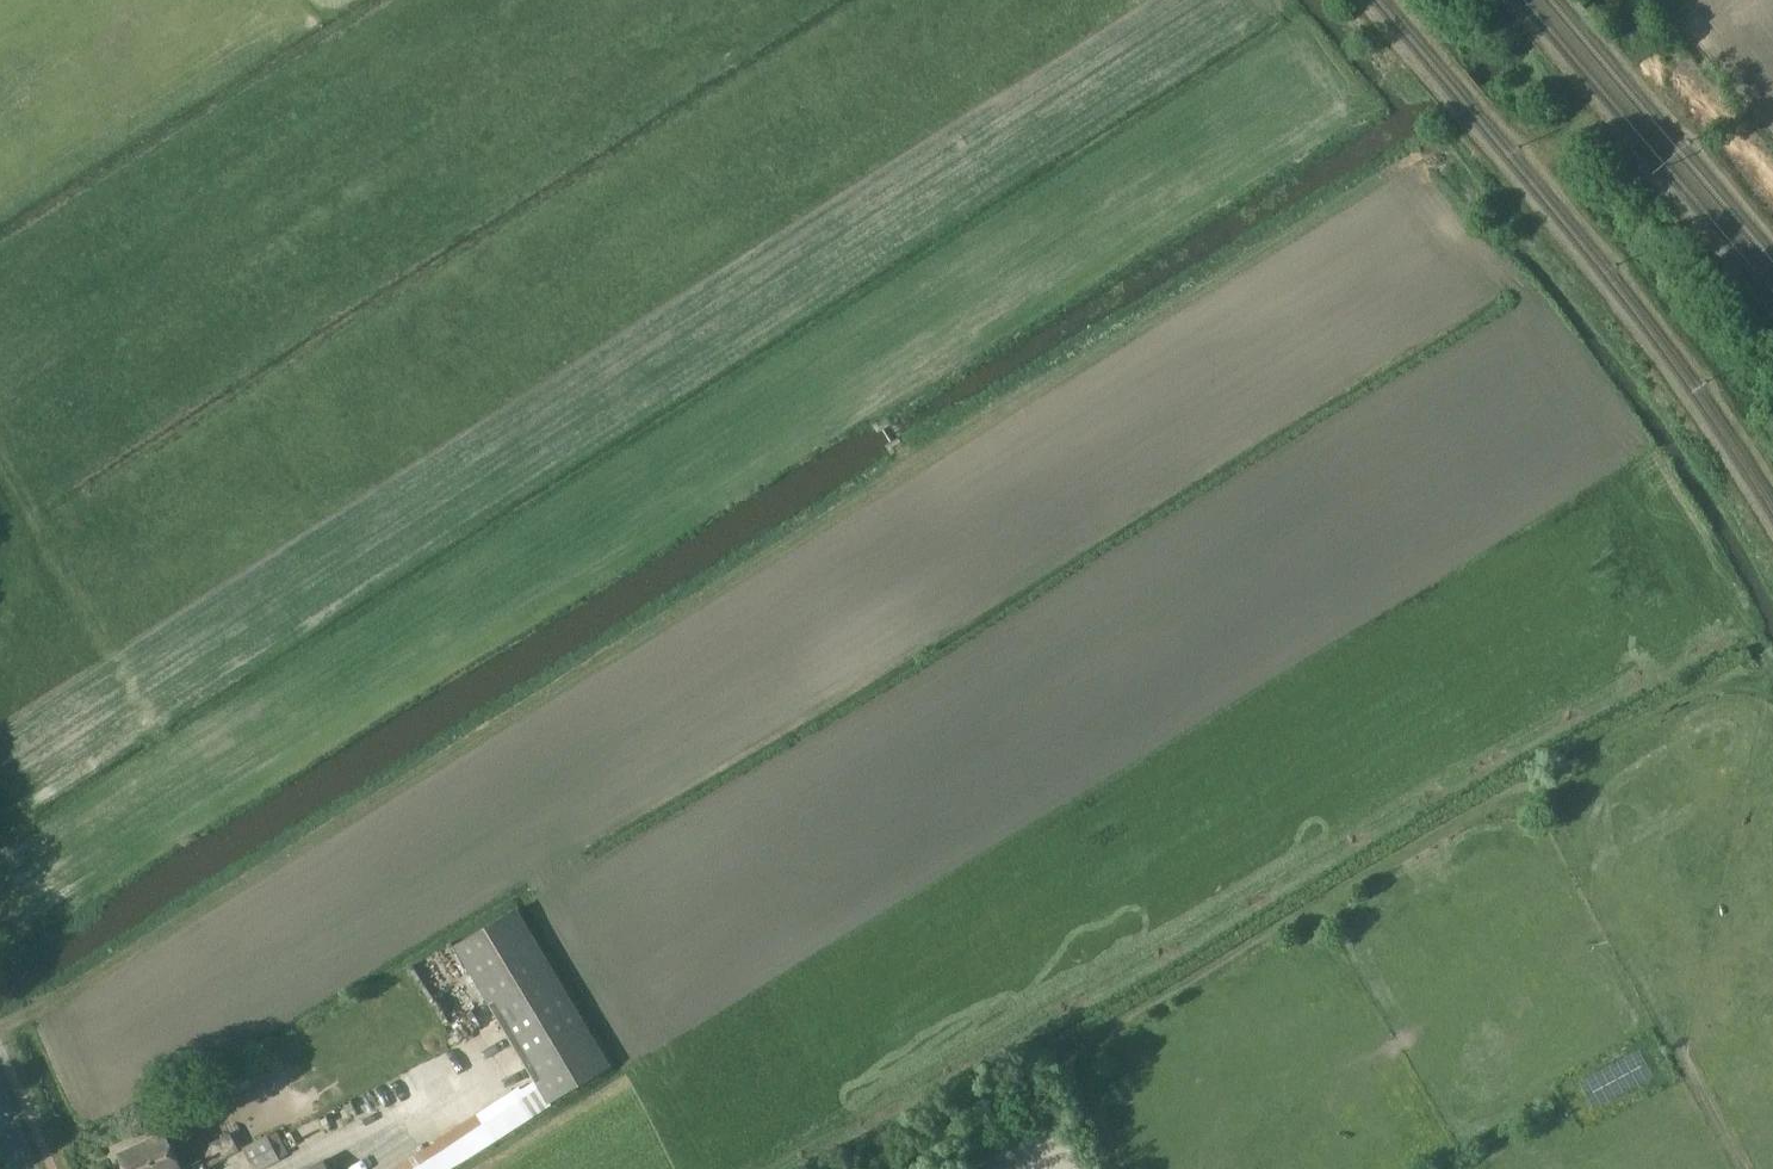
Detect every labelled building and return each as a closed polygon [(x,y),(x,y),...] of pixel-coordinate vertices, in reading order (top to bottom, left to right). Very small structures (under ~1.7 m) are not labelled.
[(515,908),(454,945),(549,1102),(610,1065),(515,908)] [(210,1166),(240,1151),(230,1133),(200,1148),(210,1166)] [(181,1168),(166,1135),(121,1155),(127,1168),(205,1168),(201,1159),(181,1168)] [(243,1148),(254,1168),(263,1168),(281,1160),(267,1135),(243,1148)] [(305,1168),(329,1168),(324,1159),(305,1168)]
